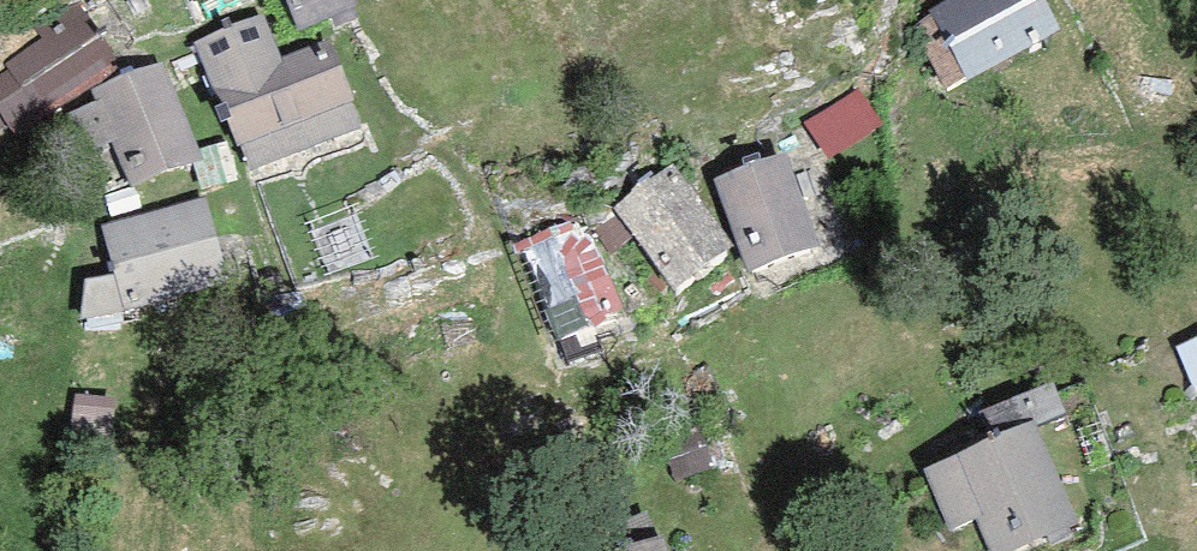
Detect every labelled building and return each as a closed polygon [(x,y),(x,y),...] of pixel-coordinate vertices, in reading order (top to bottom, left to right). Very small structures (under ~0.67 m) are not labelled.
[(300,37),(358,11),(353,0),(284,0),(300,37)] [(929,15),(932,20),(967,85),(1060,36),(1041,0),(958,0),(929,15)] [(116,66),(77,2),(37,27),(42,40),(6,66),(8,71),(0,75),(0,112),(16,135),(116,66)] [(264,18),(195,48),(251,173),(361,131),(352,107),(356,104),(329,43),(283,60),(264,18)] [(945,96),(967,85),(932,20),(911,32),(945,96)] [(163,65),(92,94),(97,106),(72,116),(88,157),(113,147),(132,194),(204,164),(163,65)] [(858,90),(804,123),(828,163),(883,130),(858,90)] [(787,157),(714,183),(748,278),(820,253),(787,157)] [(672,170),(616,211),(619,216),(635,237),(676,294),(732,253),(672,170)] [(207,199),(103,229),(117,279),(128,315),(232,285),(207,199)] [(590,235),(603,262),(635,237),(619,216),(590,235)] [(582,220),(514,248),(554,348),(628,322),(603,262),(590,235),(582,220)] [(128,315),(117,279),(87,285),(81,324),(128,315)] [(1176,351),(1196,396),(1196,341),(1176,351)] [(981,416),(993,444),(1032,428),(1067,413),(1055,386),(981,416)] [(118,404),(76,398),(70,440),(113,446),(118,404)] [(926,472),(951,531),(982,518),(996,550),(1013,550),(1073,526),(1032,428),(993,444),(926,472)] [(637,550),(667,550),(664,542),(637,550)]
